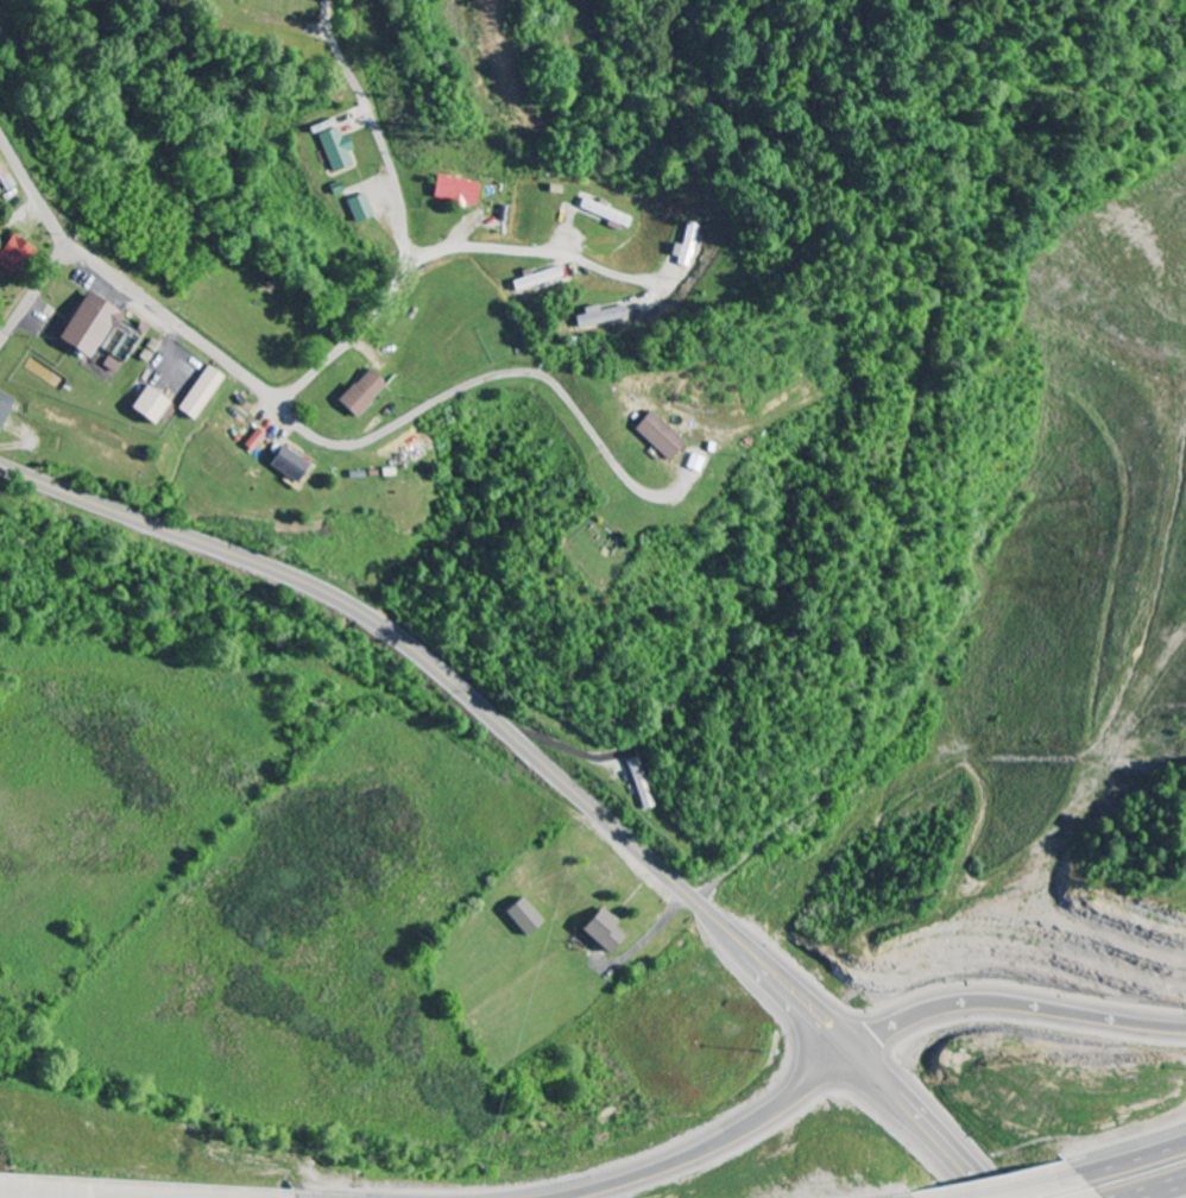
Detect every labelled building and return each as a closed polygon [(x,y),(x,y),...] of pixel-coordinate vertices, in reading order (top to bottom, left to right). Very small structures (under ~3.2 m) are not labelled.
[(345,152),(348,151),(338,125),(314,134),(328,172),(350,164),(345,152)] [(14,186),(0,165),(0,192),(2,195),(14,186)] [(473,207),(478,184),(434,174),(430,198),(473,207)] [(350,222),(370,215),(362,193),(342,200),(350,222)] [(629,229),(634,217),(582,198),(578,210),(629,229)] [(690,265),(700,225),(687,221),(681,245),(673,243),(668,259),(690,265)] [(10,275),(26,246),(5,234),(0,242),(0,269),(10,275)] [(520,276),(521,279),(510,282),(512,292),(562,279),(559,266),(520,276)] [(86,359),(105,325),(113,330),(102,350),(110,355),(103,367),(117,374),(141,331),(118,318),(121,313),(81,291),(53,341),(86,359)] [(598,311),(596,305),(580,309),(582,315),(572,317),(575,331),(627,318),(623,305),(598,311)] [(223,378),(206,365),(174,409),(190,421),(223,378)] [(333,401),(352,419),(383,386),(365,368),(333,401)] [(150,426),(167,403),(142,385),(125,409),(150,426)] [(0,391),(0,429),(15,398),(0,391)] [(632,428),(666,461),(684,442),(650,409),(632,428)] [(264,468),(292,482),(303,460),(274,446),(264,468)] [(705,459),(692,453),(685,468),(699,474),(705,459)] [(625,761),(639,811),(652,807),(638,757),(625,761)] [(541,921),(519,897),(503,912),(524,936),(541,921)] [(615,923),(599,907),(578,930),(605,955),(622,936),(611,927),(615,923)]
